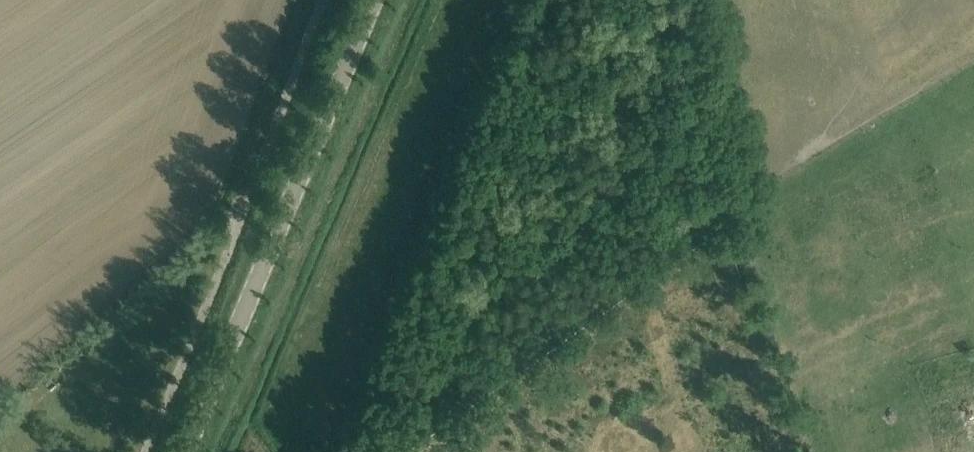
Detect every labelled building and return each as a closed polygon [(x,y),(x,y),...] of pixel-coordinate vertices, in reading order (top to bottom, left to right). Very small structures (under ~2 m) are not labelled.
[(969,429),(948,437),(954,451),(973,451),(973,444),(969,429)]
